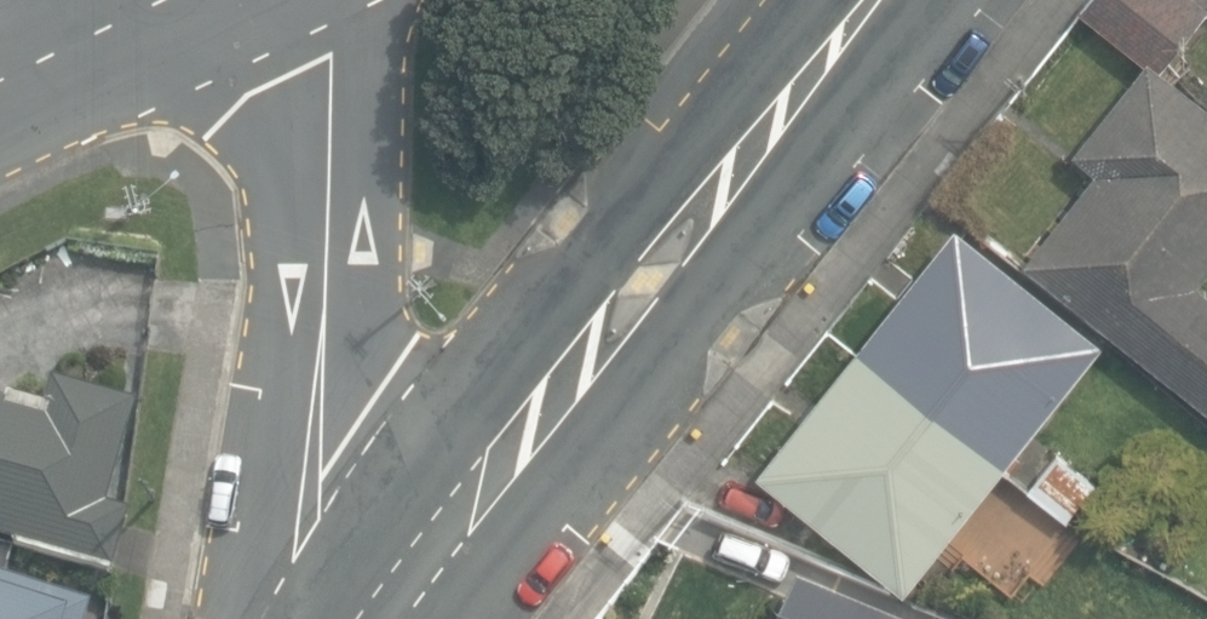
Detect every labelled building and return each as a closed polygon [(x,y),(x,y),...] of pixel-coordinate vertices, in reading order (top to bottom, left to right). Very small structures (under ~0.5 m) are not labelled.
[(1206,410),(1206,289),(1199,283),(1206,272),(1206,108),(1160,71),(1206,12),(1206,6),(1200,0),(1089,0),(1080,12),(1145,65),(1074,154),(1098,173),(1025,264),(1206,410)] [(757,476),(905,594),(992,484),(997,489),(1023,457),(1016,451),(1101,344),(955,228),(757,476)] [(115,574),(133,508),(111,501),(140,399),(55,373),(47,401),(11,391),(9,397),(0,394),(0,537),(19,542),(17,546),(115,574)] [(1065,520),(1093,487),(1056,456),(1029,489),(1065,520)] [(1060,573),(1088,539),(1027,489),(999,523),(1060,573)] [(95,600),(0,570),(0,618),(89,618),(95,600)] [(798,582),(782,618),(887,618),(798,582)]
